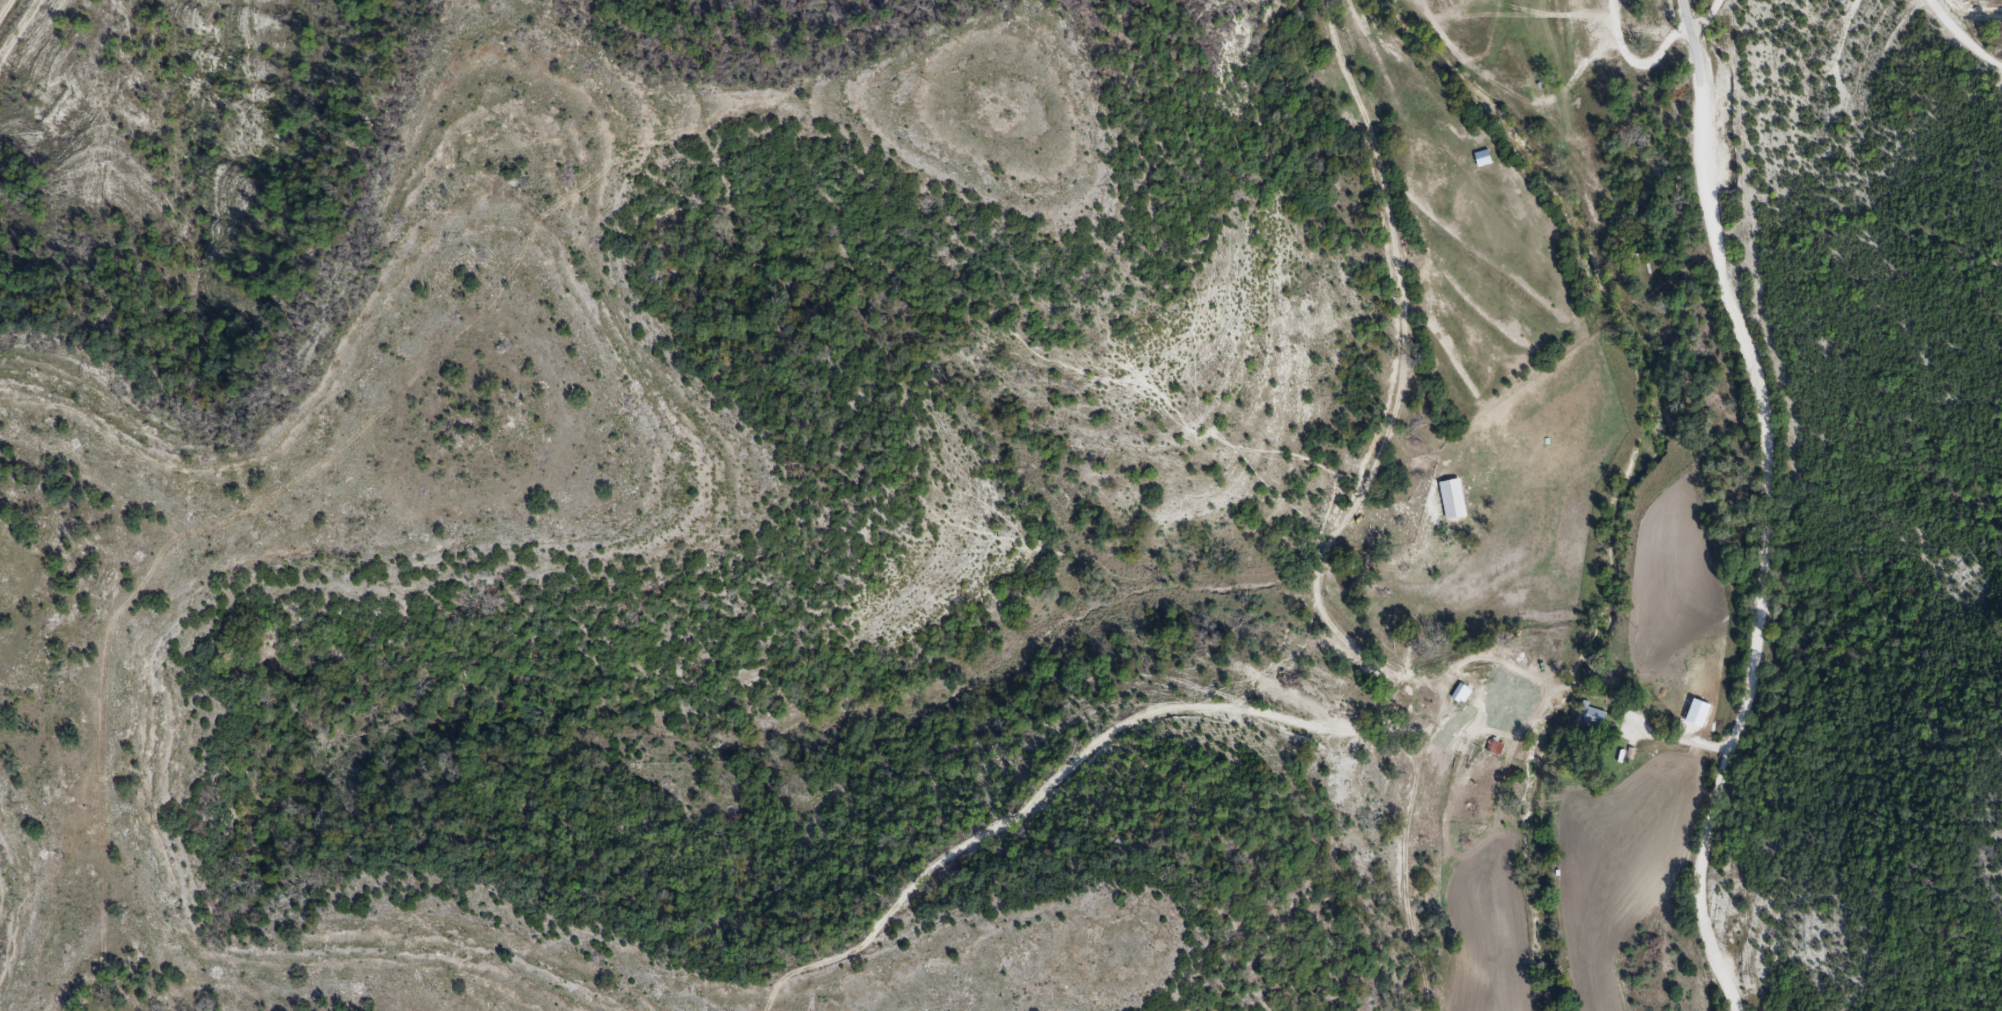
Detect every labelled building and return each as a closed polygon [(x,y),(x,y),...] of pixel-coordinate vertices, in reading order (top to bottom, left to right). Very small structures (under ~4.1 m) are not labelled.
[(1467,518),(1460,480),(1438,484),(1445,522),(1467,518)] [(1463,704),(1471,691),(1461,685),(1453,699),(1463,704)] [(1582,725),(1601,730),(1606,713),(1587,708),(1582,725)]
